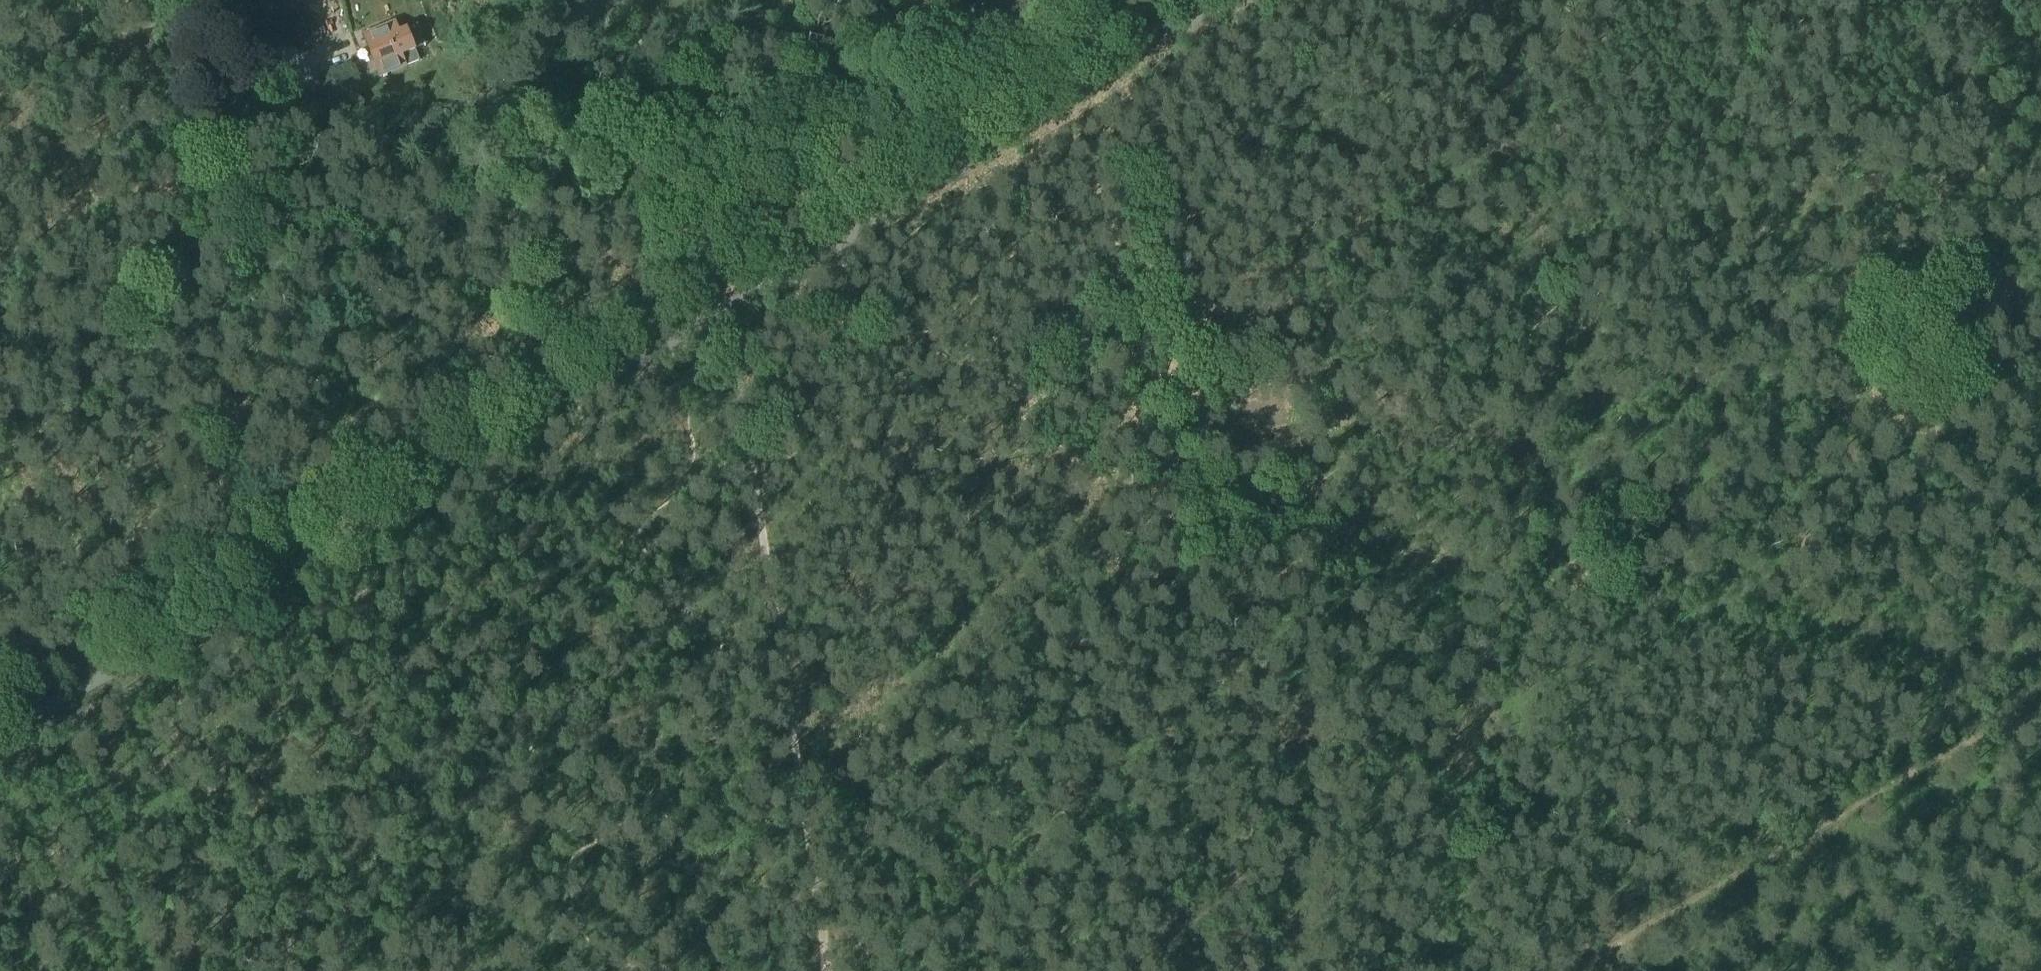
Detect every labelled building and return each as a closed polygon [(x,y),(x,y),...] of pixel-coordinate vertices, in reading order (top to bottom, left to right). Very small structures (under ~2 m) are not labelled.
[(420,61),(407,30),(394,35),(389,25),(364,35),(381,77),(420,61)]
